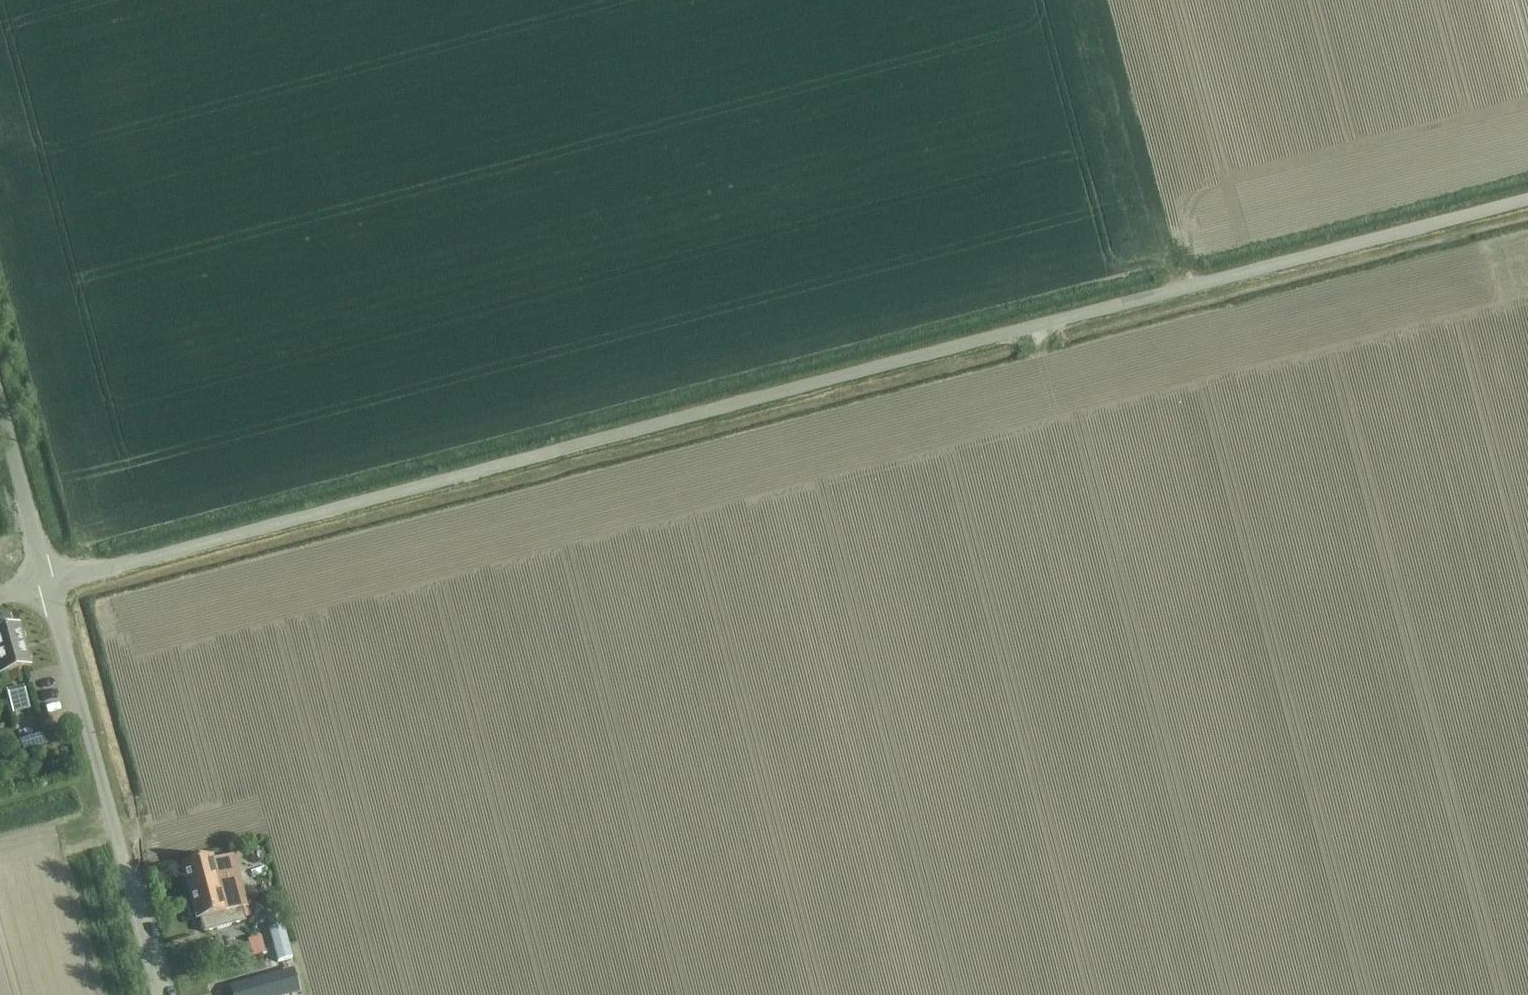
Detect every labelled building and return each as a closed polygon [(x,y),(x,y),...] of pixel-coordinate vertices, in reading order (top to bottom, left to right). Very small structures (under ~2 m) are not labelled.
[(13,628),(10,617),(0,620),(0,675),(30,667),(19,627),(13,628)] [(47,745),(32,693),(7,700),(22,752),(47,745)] [(212,860),(181,868),(198,933),(249,920),(232,857),(212,863),(212,860)] [(265,952),(260,936),(248,939),(253,956),(265,952)] [(230,988),(231,994),(291,994),(284,973),(230,988)]
